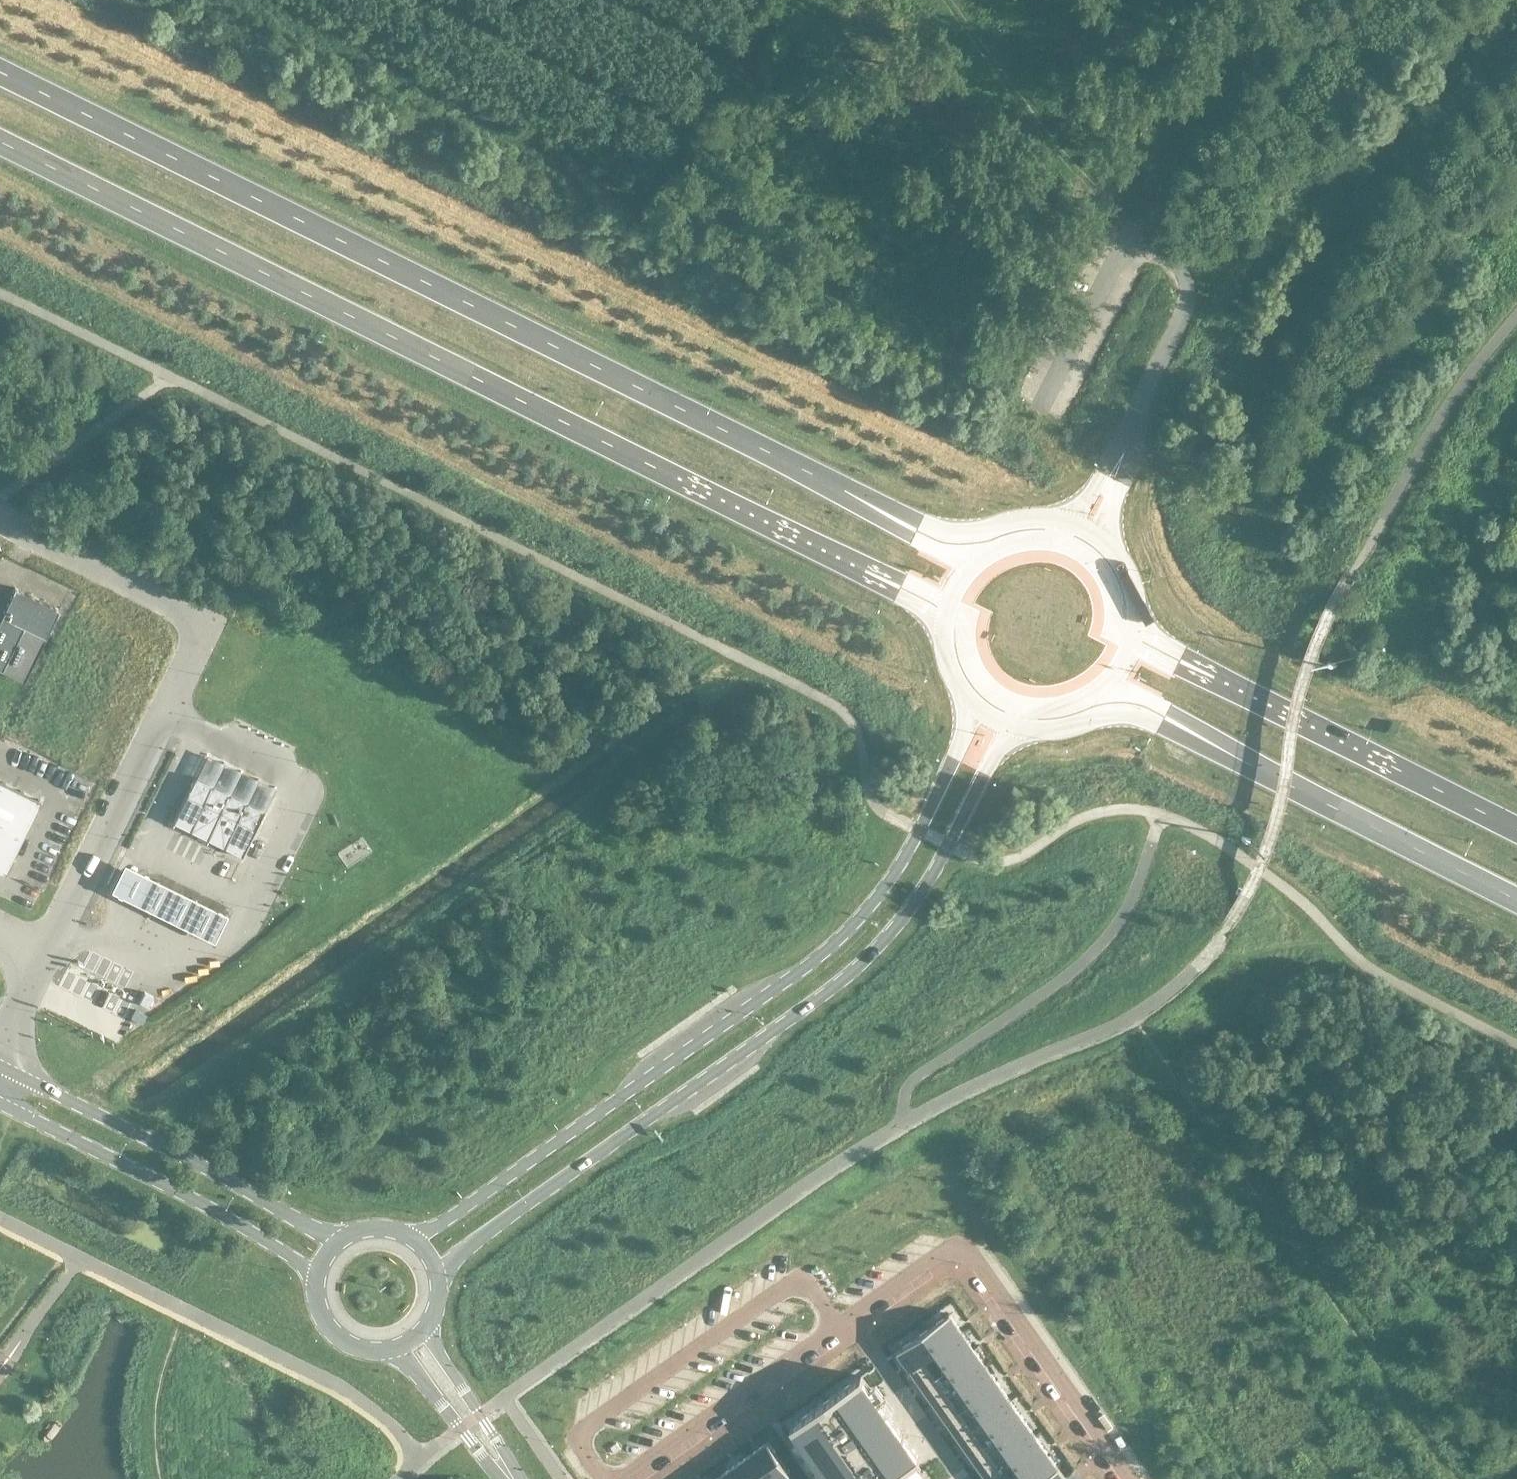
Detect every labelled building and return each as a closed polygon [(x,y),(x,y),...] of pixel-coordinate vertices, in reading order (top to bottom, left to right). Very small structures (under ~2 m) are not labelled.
[(24,626),(45,637),(59,609),(15,587),(0,619),(0,668),(3,669),(24,626)] [(265,811),(195,777),(173,822),(243,856),(265,811)] [(0,779),(0,870),(5,872),(41,799),(0,779)] [(135,868),(123,862),(109,892),(120,897),(140,906),(162,917),(185,928),(205,937),(215,942),(229,912),(219,908),(199,898),(176,887),(154,877),(135,868)] [(950,1313),(924,1332),(937,1350),(963,1331),(950,1313)] [(963,1331),(937,1350),(949,1367),(975,1348),(963,1331)] [(924,1332),(898,1350),(910,1368),(937,1350),(924,1332)] [(975,1348),(949,1367),(960,1384),(987,1365),(975,1348)] [(937,1350),(910,1368),(922,1385),(949,1367),(937,1350)] [(987,1365),(960,1384),(972,1401),(999,1382),(987,1365)] [(949,1367),(922,1385),(934,1402),(960,1384),(949,1367)] [(792,1425),(830,1478),(892,1478),(921,1459),(862,1375),(792,1425)] [(999,1382),(972,1401),(984,1418),(1011,1399),(999,1382)] [(960,1384),(934,1402),(946,1419),(972,1401),(960,1384)] [(1011,1399),(984,1418),(996,1435),(1023,1416),(1011,1399)] [(972,1401),(946,1419),(958,1436),(984,1418),(972,1401)] [(1023,1416),(996,1435),(1008,1452),(1035,1433),(1023,1416)] [(984,1418),(958,1436),(970,1453),(996,1435),(984,1418)] [(1035,1433),(1008,1452),(1020,1469),(1047,1450),(1035,1433)] [(996,1435),(970,1453),(982,1470),(1008,1452),(996,1435)] [(752,1453),(770,1478),(782,1478),(791,1473),(769,1441),(752,1453)] [(1020,1469),(1028,1478),(1044,1478),(1046,1477),(1053,1473),(1059,1468),(1047,1450),(1020,1469)] [(982,1470),(988,1478),(1006,1478),(1020,1469),(1008,1452),(982,1470)] [(736,1464),(747,1478),(770,1478),(752,1453),(736,1464)] [(721,1475),(724,1478),(747,1478),(736,1464),(721,1475)] [(1053,1473),(1057,1478),(1065,1478),(1066,1478),(1059,1468),(1053,1473)] [(1006,1478),(1028,1478),(1020,1469),(1006,1478)]
